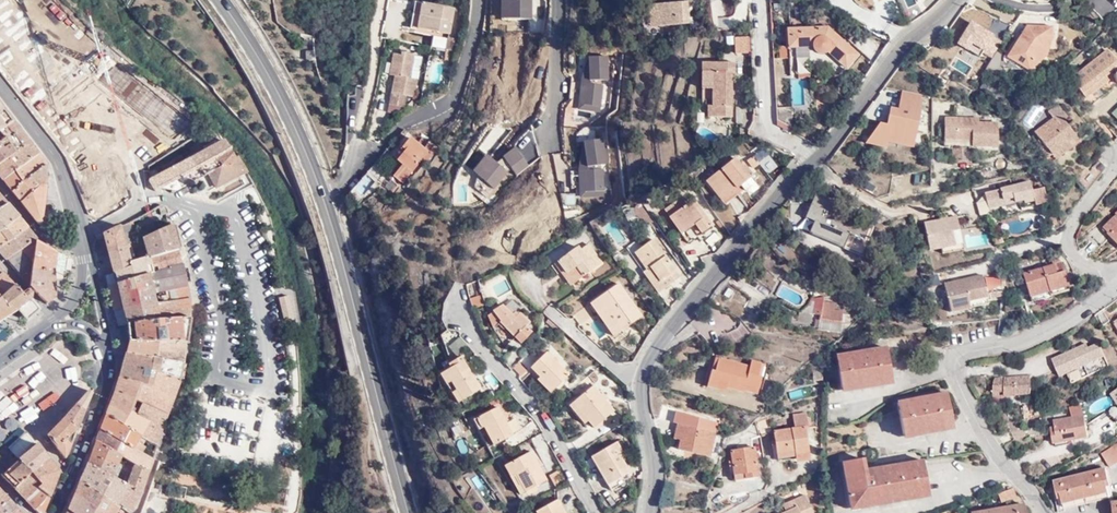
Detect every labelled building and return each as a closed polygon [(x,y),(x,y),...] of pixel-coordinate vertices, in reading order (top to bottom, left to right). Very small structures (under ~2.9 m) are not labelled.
[(14,83),(30,103),(98,49),(47,0),(10,0),(0,7),(0,40),(11,31),(42,61),(14,83)] [(510,0),(504,0),(504,20),(532,21),(532,0),(510,0)] [(923,12),(916,0),(899,0),(909,19),(923,12)] [(418,28),(423,3),(415,1),(411,27),(418,28)] [(688,1),(649,4),(652,26),(690,22),(688,1)] [(454,8),(423,3),(418,28),(449,34),(454,8)] [(717,17),(717,27),(729,28),(729,18),(717,17)] [(955,46),(991,61),(1001,37),(966,22),(955,46)] [(1024,42),(1034,24),(1023,23),(1014,38),(1024,42)] [(1052,25),(1034,24),(1024,42),(1014,38),(1003,57),(1005,68),(1027,70),(1045,53),(1052,36),(1052,25)] [(828,26),(787,29),(788,49),(812,47),(812,48),(812,49),(812,50),(813,50),(813,51),(813,52),(814,52),(814,53),(815,53),(815,54),(816,54),(817,55),(818,55),(819,56),(820,56),(821,56),(822,56),(823,56),(824,55),(825,55),(826,55),(826,54),(827,54),(828,54),(845,69),(859,54),(853,48),(828,26)] [(456,51),(459,39),(448,37),(445,49),(446,49),(456,51)] [(735,37),(735,54),(751,53),(751,37),(735,37)] [(788,58),(788,49),(787,46),(779,46),(779,59),(788,58)] [(1071,80),(1086,97),(1111,74),(1116,75),(1116,61),(1105,48),(1071,80)] [(456,51),(446,49),(444,60),(454,62),(456,51)] [(418,80),(410,78),(414,55),(401,52),(400,55),(397,55),(393,76),(394,76),(389,105),(404,108),(406,97),(414,98),(418,80)] [(990,69),(998,70),(1001,56),(993,54),(990,69)] [(583,106),(602,108),(604,87),(603,87),(603,82),(609,81),(608,58),(589,59),(590,83),(592,83),(592,86),(590,86),(572,84),(570,101),(584,103),(583,106)] [(100,132),(126,164),(189,123),(113,63),(72,96),(100,132)] [(732,117),(733,73),(735,73),(735,64),(702,63),(702,89),(713,89),(713,106),(708,106),(708,116),(732,117)] [(792,82),(793,103),(802,102),(801,81),(792,82)] [(912,153),(923,95),(900,91),(897,109),(888,108),(885,125),(872,123),(868,145),(912,153)] [(798,104),(776,103),(777,121),(799,134),(798,104)] [(90,139),(62,104),(42,120),(70,155),(90,139)] [(11,123),(0,109),(0,131),(11,123)] [(976,111),(942,110),(941,131),(969,132),(969,139),(995,140),(995,116),(976,115),(976,111)] [(0,131),(0,148),(9,157),(27,144),(11,123),(0,131)] [(203,145),(206,151),(218,145),(207,130),(196,136),(203,145)] [(1047,159),(1050,156),(1052,159),(1077,140),(1074,136),(1049,155),(1031,132),(1028,134),(1047,159)] [(394,176),(403,183),(430,149),(438,154),(441,149),(434,145),(434,144),(426,139),(423,138),(418,144),(410,138),(403,147),(401,146),(393,156),(398,160),(396,161),(402,165),(394,176)] [(970,140),(950,139),(950,153),(969,154),(970,140)] [(586,193),(605,192),(604,171),(602,171),(602,166),(608,164),(603,140),(584,144),(589,169),(590,168),(591,172),(590,172),(571,173),(572,190),(586,190),(586,193)] [(175,191),(177,191),(209,174),(204,166),(216,159),(230,150),(224,141),(218,145),(206,151),(183,163),(149,182),(155,192),(162,189),(173,191),(175,191)] [(0,164),(0,180),(1,182),(36,156),(27,144),(9,157),(0,164)] [(206,151),(203,145),(180,158),(183,163),(206,151)] [(9,157),(0,148),(0,164),(9,157)] [(216,188),(246,172),(237,157),(235,158),(230,150),(216,159),(204,166),(209,174),(216,188)] [(758,160),(752,153),(743,159),(750,168),(758,160)] [(472,170),(475,173),(489,156),(486,154),(472,170)] [(36,156),(1,182),(11,193),(45,168),(45,167),(36,156)] [(474,187),(487,197),(511,168),(504,158),(496,163),(489,156),(475,173),(478,175),(481,178),(474,187)] [(735,157),(706,181),(722,199),(740,182),(751,173),(753,171),(750,168),(743,159),(739,162),(735,157)] [(387,170),(374,160),(362,174),(366,179),(370,174),(378,181),(387,170)] [(770,160),(762,165),(767,172),(775,167),(770,160)] [(45,168),(11,193),(19,204),(38,187),(44,191),(45,168)] [(751,173),(740,182),(749,192),(760,183),(751,173)] [(987,200),(990,211),(1034,201),(1036,208),(1049,205),(1045,190),(1033,193),(1030,184),(1001,191),(1003,196),(987,200)] [(38,187),(19,204),(36,225),(40,225),(44,191),(38,187)] [(807,224),(822,232),(814,210),(818,190),(811,187),(798,211),(810,217),(807,224)] [(814,210),(822,232),(861,251),(869,238),(861,232),(865,222),(852,215),(854,213),(831,202),(833,198),(818,190),(814,210)] [(563,193),(562,199),(578,201),(578,194),(563,193)] [(640,213),(643,213),(648,220),(653,216),(654,216),(637,193),(633,196),(636,200),(635,207),(636,210),(640,213)] [(679,195),(665,205),(686,239),(712,222),(694,196),(683,201),(679,195)] [(984,197),(975,198),(977,215),(987,214),(984,197)] [(17,219),(6,206),(0,210),(0,232),(17,219)] [(154,216),(160,214),(157,206),(151,209),(154,216)] [(161,216),(167,215),(166,208),(159,206),(157,206),(160,214),(161,216)] [(618,207),(598,215),(612,249),(632,240),(618,207)] [(1107,221),(1116,232),(1116,213),(1107,221)] [(929,249),(942,248),(951,245),(949,229),(960,228),(958,214),(922,220),(929,249)] [(26,227),(17,219),(0,232),(0,247),(26,227)] [(1058,227),(1055,219),(1049,221),(1052,229),(1058,227)] [(103,235),(107,254),(125,246),(139,240),(131,220),(103,235)] [(149,257),(177,250),(171,226),(143,238),(149,257)] [(37,237),(26,227),(0,247),(0,257),(3,261),(37,237)] [(951,245),(942,248),(945,255),(962,251),(962,248),(961,236),(960,228),(949,229),(951,245)] [(652,261),(666,281),(679,272),(653,234),(635,247),(648,265),(652,261)] [(18,276),(30,274),(37,237),(3,261),(18,276)] [(30,274),(52,272),(52,271),(54,254),(54,253),(37,237),(30,274)] [(578,243),(554,259),(571,281),(602,260),(589,241),(581,246),(578,243)] [(107,254),(112,273),(131,264),(125,246),(107,254)] [(147,276),(181,266),(177,250),(149,257),(131,264),(112,273),(116,286),(147,276)] [(54,254),(52,271),(57,271),(57,269),(64,270),(59,257),(54,254)] [(656,289),(666,281),(652,261),(648,265),(642,269),(656,289)] [(1054,264),(1025,272),(1032,301),(1053,296),(1050,287),(1066,284),(1062,269),(1056,271),(1054,264)] [(126,324),(188,322),(188,313),(188,298),(181,266),(147,276),(150,293),(153,293),(154,292),(157,306),(155,306),(122,310),(126,324)] [(970,297),(992,292),(987,267),(944,277),(953,311),(972,306),(970,297)] [(54,296),(52,272),(30,274),(18,276),(45,304),(54,296)] [(116,286),(122,310),(155,306),(153,293),(150,293),(147,276),(116,286)] [(503,277),(490,284),(495,294),(509,288),(503,277)] [(617,279),(589,297),(613,331),(642,313),(617,279)] [(11,283),(0,293),(0,321),(16,310),(25,321),(38,310),(27,297),(25,299),(11,283)] [(814,295),(806,290),(805,301),(811,302),(810,310),(821,311),(820,329),(841,331),(842,310),(842,307),(823,305),(824,295),(814,295)] [(995,300),(992,292),(970,297),(972,306),(995,300)] [(475,295),(470,309),(480,304),(476,294),(475,295)] [(475,295),(466,299),(470,309),(475,295)] [(290,320),(285,298),(277,300),(281,322),(290,320)] [(503,301),(484,313),(490,322),(487,328),(496,334),(505,327),(520,338),(530,332),(527,325),(530,320),(517,310),(513,314),(503,301)] [(811,302),(805,301),(797,306),(796,318),(809,319),(810,310),(811,302)] [(128,342),(184,347),(188,322),(126,324),(128,342)] [(455,332),(443,342),(452,352),(463,341),(455,332)] [(124,353),(181,366),(183,361),(184,347),(128,342),(124,353)] [(882,343),(831,349),(836,380),(887,373),(882,343)] [(509,366),(520,354),(513,346),(500,356),(509,366)] [(536,374),(550,386),(567,369),(546,347),(527,366),(536,374)] [(1081,352),(1084,362),(1098,358),(1095,348),(1081,352)] [(458,351),(445,358),(447,362),(437,368),(452,397),(477,383),(458,351)] [(150,375),(176,381),(181,366),(124,353),(118,378),(147,388),(150,375)] [(768,362),(751,358),(750,364),(712,357),(710,368),(705,367),(701,386),(721,390),(722,387),(740,391),(741,387),(758,391),(761,375),(766,375),(768,362)] [(815,379),(823,379),(823,369),(814,370),(815,379)] [(1004,387),(1004,391),(1029,391),(1032,371),(996,373),(992,387),(1004,387)] [(546,390),(550,386),(536,374),(534,378),(546,390)] [(137,439),(156,448),(156,446),(160,447),(168,419),(164,418),(176,381),(150,375),(147,388),(118,378),(113,393),(104,417),(137,439)] [(593,381),(569,399),(584,417),(588,416),(593,423),(613,406),(593,381)] [(81,384),(73,391),(80,399),(89,392),(81,384)] [(943,390),(895,396),(899,427),(947,420),(943,390)] [(77,406),(85,412),(93,394),(90,392),(86,396),(77,406)] [(1070,414),(1083,411),(1081,401),(1068,404),(1070,414)] [(1035,403),(1022,408),(1024,419),(1037,416),(1035,403)] [(491,405),(466,417),(480,446),(505,432),(491,405)] [(66,418),(77,431),(85,412),(77,406),(75,408),(66,418)] [(1109,412),(1114,422),(1116,421),(1116,408),(1109,412)] [(810,412),(803,415),(804,420),(809,419),(809,425),(819,425),(819,412),(815,409),(810,412)] [(1070,414),(1055,417),(1057,427),(1051,429),(1053,441),(1088,433),(1083,411),(1070,414)] [(794,426),(805,426),(809,425),(809,419),(804,420),(803,415),(810,412),(793,413),(794,426)] [(98,432),(132,450),(137,439),(104,417),(98,432)] [(48,436),(51,440),(65,459),(77,431),(66,418),(55,429),(54,428),(50,432),(48,434),(49,435),(48,436)] [(749,436),(760,435),(760,418),(748,419),(749,436)] [(714,429),(678,420),(676,428),(681,430),(677,446),(709,454),(714,429)] [(808,458),(805,426),(773,428),(776,455),(794,453),(795,459),(808,458)] [(119,458),(148,473),(152,461),(132,450),(98,432),(94,444),(119,458)] [(32,450),(37,446),(25,434),(9,450),(19,461),(32,450)] [(614,438),(586,452),(605,485),(618,478),(616,474),(624,470),(615,452),(619,449),(614,438)] [(1099,449),(1107,461),(1116,456),(1116,439),(1099,449)] [(85,468),(109,479),(119,458),(94,444),(85,468)] [(47,498),(48,499),(59,473),(49,461),(38,445),(37,446),(32,450),(19,461),(28,475),(37,487),(47,498)] [(752,445),(729,447),(732,473),(743,472),(742,476),(756,474),(752,445)] [(525,449),(498,463),(513,493),(540,480),(525,449)] [(866,451),(842,455),(849,498),(928,486),(924,456),(867,463),(866,451)] [(109,479),(140,494),(148,473),(119,458),(109,479)] [(19,461),(10,467),(0,475),(0,476),(13,490),(28,475),(19,461)] [(1106,465),(1053,476),(1057,495),(1062,493),(1062,499),(1108,489),(1107,483),(1110,482),(1106,465)] [(124,512),(129,512),(140,494),(109,479),(85,468),(79,482),(124,512)] [(558,469),(548,474),(554,484),(564,479),(558,469)] [(13,490),(24,500),(37,487),(28,475),(13,490)] [(96,512),(124,512),(79,482),(74,496),(96,512)] [(1012,486),(998,492),(1000,498),(1016,492),(1012,486)] [(24,500),(34,510),(47,498),(37,487),(24,500)] [(803,493),(785,502),(787,507),(776,512),(812,512),(803,493)] [(71,512),(96,512),(74,496),(68,510),(71,512)] [(48,499),(47,498),(34,510),(37,512),(42,512),(48,499)] [(529,512),(530,512),(562,512),(555,498),(529,512)] [(298,501),(291,500),(289,512),(291,512),(296,512),(298,501)] [(15,510),(7,501),(0,508),(0,512),(12,512),(15,510)] [(970,510),(970,512),(1024,512),(1023,502),(970,510)]
